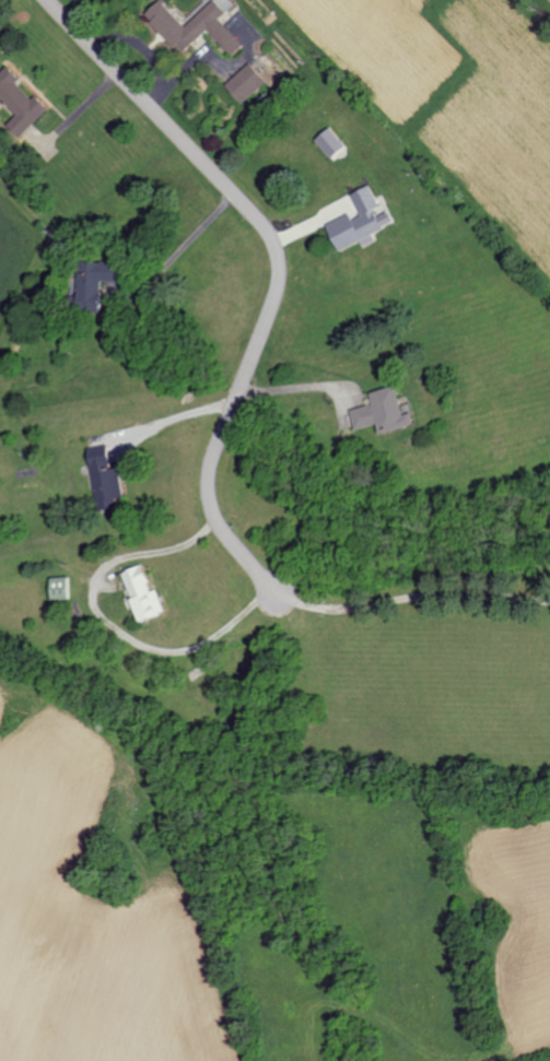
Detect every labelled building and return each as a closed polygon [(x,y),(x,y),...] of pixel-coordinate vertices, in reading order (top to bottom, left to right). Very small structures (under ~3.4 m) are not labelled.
[(234,56),(245,46),(220,18),(234,5),(230,0),(210,0),(184,24),(163,0),(147,15),(183,54),(210,29),(234,56)] [(242,104),(267,82),(251,63),(226,85),(242,104)] [(48,108),(36,97),(33,100),(17,83),(20,80),(6,67),(0,73),(0,98),(16,114),(5,125),(18,138),(48,108)] [(317,138),(329,158),(345,149),(333,128),(317,138)] [(338,250),(395,225),(389,212),(382,215),(370,186),(351,195),(361,216),(351,221),(349,216),(328,226),(338,250)] [(298,221),(305,235),(349,214),(351,219),(359,216),(350,196),(298,221)] [(99,312),(100,283),(117,283),(117,265),(77,265),(76,311),(99,312)] [(368,393),(371,404),(349,410),(355,430),(378,424),(381,434),(414,425),(411,413),(402,416),(394,386),(368,393)] [(85,449),(98,509),(117,505),(115,498),(123,496),(117,466),(110,467),(105,445),(85,449)] [(123,572),(145,621),(169,611),(159,588),(155,590),(143,563),(123,572)]
